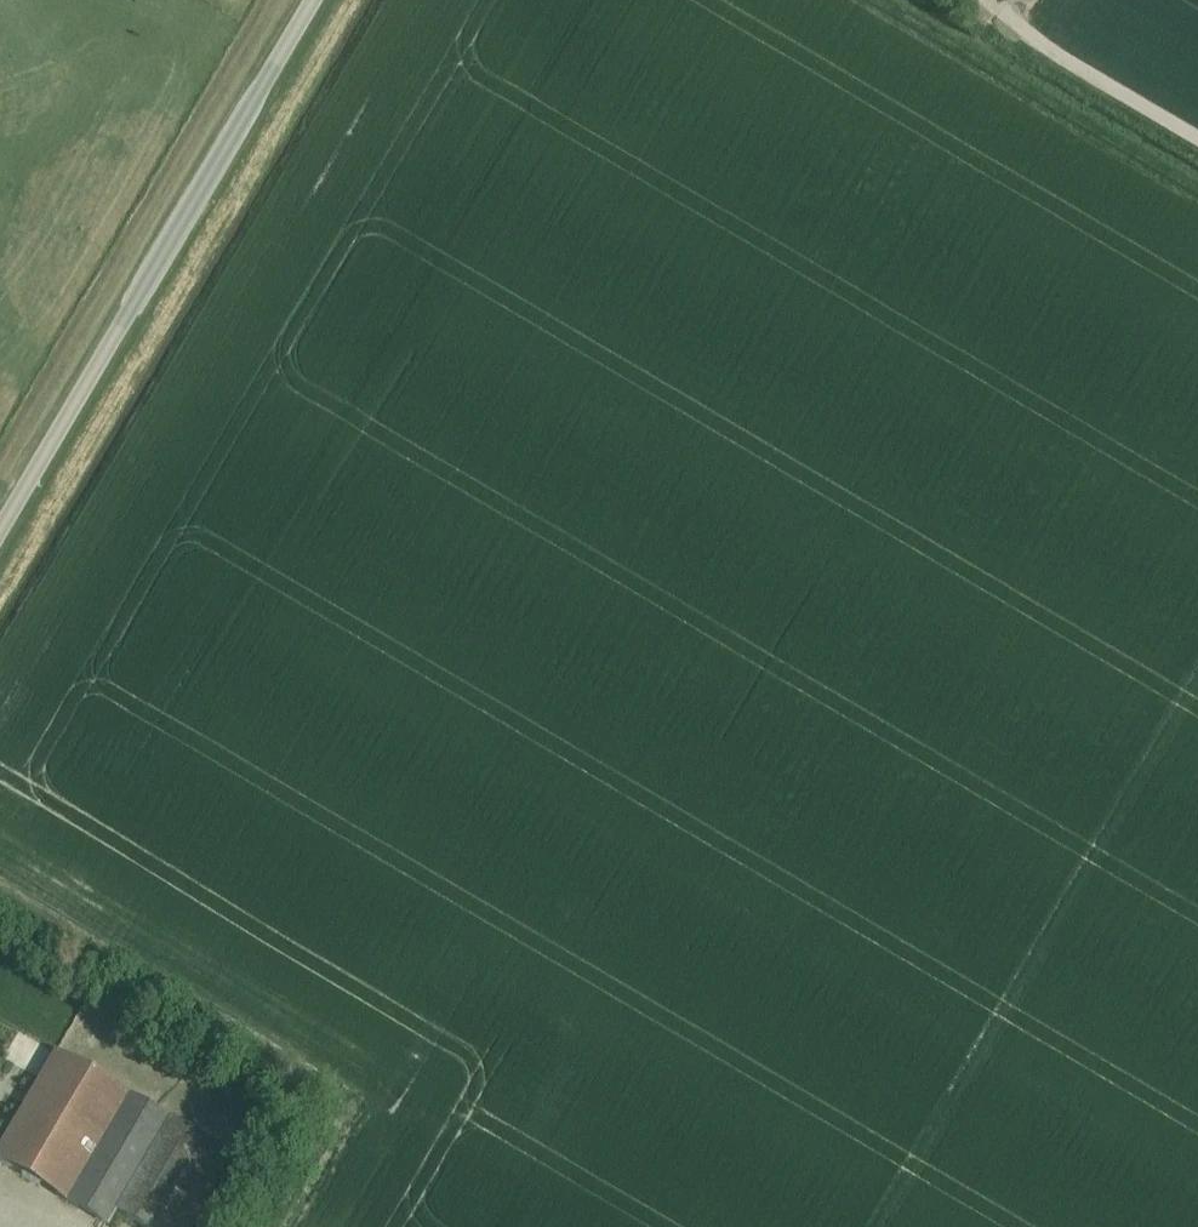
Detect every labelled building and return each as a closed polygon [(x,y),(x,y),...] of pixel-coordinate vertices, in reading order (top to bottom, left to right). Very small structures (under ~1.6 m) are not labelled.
[(70,1202),(131,1097),(18,1031),(3,1056),(40,1078),(0,1147),(0,1161),(70,1202)] [(170,1120),(131,1097),(70,1202),(109,1224),(117,1210),(170,1120)] [(117,1210),(147,1226),(158,1226),(208,1142),(170,1120),(117,1210)]
